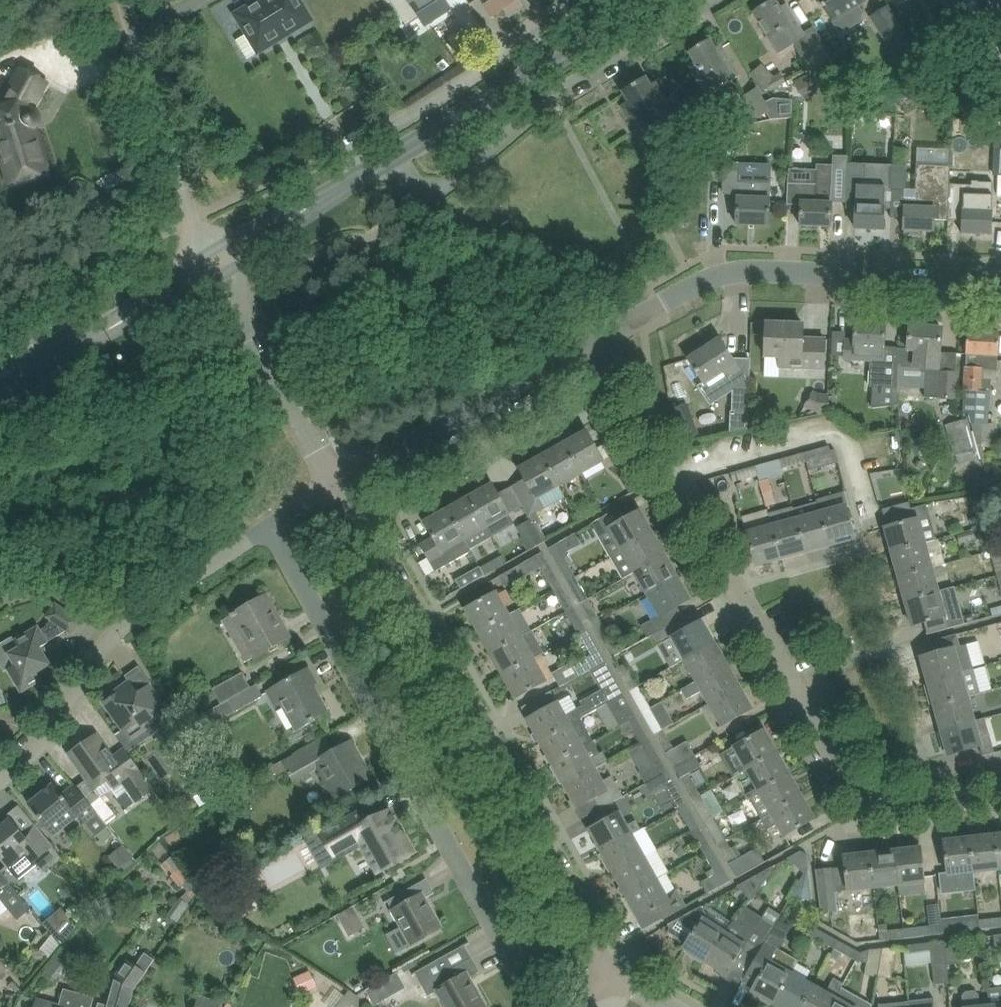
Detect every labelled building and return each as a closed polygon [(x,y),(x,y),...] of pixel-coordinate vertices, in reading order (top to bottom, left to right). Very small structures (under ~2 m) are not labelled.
[(247,36),(239,41),(250,59),(311,21),(298,0),(248,0),(250,4),(233,15),(247,36)] [(406,26),(420,17),(425,25),(452,9),(446,0),(390,0),(406,26)] [(484,4),(491,16),(503,8),(507,14),(521,4),(519,0),(481,0),(484,4)] [(754,13),(765,31),(770,39),(770,38),(778,52),(792,43),(793,44),(804,37),(787,9),(782,12),(775,0),(754,13)] [(834,21),(867,0),(820,0),(834,21)] [(950,15),(961,32),(970,26),(960,9),(955,0),(941,0),(950,15)] [(960,9),(970,26),(977,40),(993,32),(988,8),(1000,2),(1000,1),(1000,0),(955,0),(960,9)] [(870,16),(900,64),(919,52),(888,4),(870,16)] [(824,37),(798,51),(809,70),(834,56),(824,37)] [(695,62),(689,66),(707,94),(713,91),(714,91),(735,78),(734,78),(738,75),(722,48),(718,51),(711,40),(689,52),(695,62)] [(984,50),(989,59),(1000,56),(1000,55),(994,44),(984,50)] [(762,65),(753,73),(769,90),(788,80),(784,72),(777,75),(773,77),(762,65)] [(12,88),(1,110),(0,111),(0,140),(12,181),(46,171),(33,129),(35,128),(36,127),(38,124),(39,123),(39,121),(40,119),(39,117),(39,116),(38,114),(37,113),(37,112),(36,111),(35,110),(33,109),(31,109),(45,83),(22,71),(12,88)] [(801,93),(814,86),(808,73),(794,80),(801,93)] [(646,79),(638,84),(637,82),(635,84),(632,82),(626,85),(626,89),(624,91),(630,101),(623,105),(632,121),(635,120),(641,129),(645,131),(649,131),(660,124),(670,143),(685,135),(688,146),(696,144),(685,110),(676,95),(665,101),(658,88),(653,91),(646,79)] [(744,96),(760,123),(770,117),(771,120),(792,118),(792,98),(767,101),(759,87),(744,96)] [(712,160),(726,161),(727,138),(712,137),(712,160)] [(916,147),(916,162),(948,163),(948,148),(916,147)] [(906,230),(905,236),(921,236),(921,231),(934,231),(935,220),(948,220),(948,205),(949,184),(950,164),(917,162),(916,178),(915,178),(915,190),(923,190),(922,206),(907,205),(907,211),(906,230)] [(678,190),(693,190),(693,165),(679,164),(678,190)] [(788,204),(802,204),(801,225),(830,226),(831,206),(831,204),(832,187),(833,187),(833,165),(818,164),(817,184),(789,183),(788,204)] [(907,165),(893,165),(893,189),(906,190),(907,165)] [(847,208),(857,208),(856,227),(884,228),(886,185),(864,184),(865,168),(849,168),(847,208)] [(725,170),(724,192),(739,193),(740,181),(740,174),(751,175),(752,171),(725,170)] [(736,196),(735,224),(769,225),(770,205),(771,182),(740,181),(739,193),(739,196),(736,196)] [(948,205),(948,220),(964,221),(963,233),(992,234),(993,215),(994,183),(974,182),(974,185),(949,184),(948,205)] [(856,318),(856,322),(855,322),(854,341),(845,341),(844,359),(870,361),(869,386),(873,387),(872,408),(898,405),(897,388),(898,367),(898,348),(884,347),(885,324),(871,323),(871,319),(856,318)] [(766,322),(765,342),(764,358),(781,358),(780,368),(824,370),(825,340),(802,338),(803,324),(766,322)] [(938,369),(939,369),(942,328),(911,326),(909,349),(898,348),(898,367),(920,368),(920,372),(926,372),(925,398),(955,399),(957,373),(938,372),(938,369)] [(965,390),(963,413),(969,414),(979,446),(994,448),(996,423),(989,423),(991,391),(992,380),(997,381),(1000,332),(969,330),(967,354),(968,354),(967,366),(965,390)] [(691,356),(688,359),(703,383),(699,386),(710,404),(734,388),(734,390),(734,410),(748,411),(749,383),(750,360),(733,360),(730,355),(719,339),(703,349),(702,347),(700,346),(691,352),(690,355),(691,356)] [(819,412),(828,413),(830,394),(819,393),(813,390),(804,405),(819,412)] [(748,414),(748,424),(758,425),(758,414),(748,414)] [(976,449),(967,418),(946,424),(954,454),(963,452),(970,450),(972,449),(976,449)] [(694,422),(679,428),(683,440),(699,434),(694,422)] [(585,431),(563,444),(580,473),(602,461),(585,431)] [(618,435),(604,443),(624,478),(638,470),(618,435)] [(563,444),(541,456),(558,486),(580,473),(563,444)] [(829,446),(804,453),(807,461),(832,454),(829,446)] [(970,450),(963,452),(966,461),(975,458),(972,449),(970,450)] [(804,453),(781,460),(783,468),(807,461),(804,453)] [(558,486),(541,456),(519,469),(542,509),(564,497),(558,486)] [(781,460),(756,466),(759,475),(760,480),(785,474),(783,468),(781,460)] [(759,475),(756,466),(731,474),(733,482),(759,475)] [(493,484),(470,498),(486,528),(487,528),(492,536),(515,523),(510,515),(493,484)] [(817,500),(818,501),(830,546),(855,539),(846,507),(849,506),(845,492),(817,500)] [(979,511),(984,528),(994,525),(985,495),(949,501),(953,515),(979,511)] [(470,498),(447,510),(464,541),(486,528),(470,498)] [(818,501),(794,508),(806,552),(807,552),(808,555),(821,551),(820,548),(830,546),(818,501)] [(769,513),(772,526),(782,559),(806,552),(794,508),(793,506),(769,513)] [(464,541),(447,510),(446,511),(444,508),(433,515),(435,517),(426,522),(434,538),(420,546),(435,572),(452,562),(470,552),(464,541)] [(610,528),(623,551),(653,533),(640,511),(610,528)] [(537,513),(530,516),(533,523),(540,520),(537,513)] [(885,528),(892,553),(925,544),(925,542),(937,539),(930,515),(885,528)] [(986,536),(990,551),(1000,548),(994,525),(984,528),(958,535),(960,543),(986,536)] [(782,559),(772,526),(747,533),(757,566),(782,559)] [(543,542),(537,530),(522,538),(528,550),(543,542)] [(623,551),(635,572),(665,555),(653,533),(623,551)] [(892,553),(899,577),(932,568),(932,567),(945,563),(938,538),(937,539),(925,542),(925,544),(892,553)] [(549,548),(569,582),(576,578),(563,554),(566,553),(560,542),(549,548)] [(998,577),(1000,576),(1000,551),(1000,548),(990,551),(977,555),(980,565),(984,564),(986,572),(996,570),(998,577)] [(555,591),(562,586),(543,552),(520,565),(527,576),(541,568),(555,591)] [(502,554),(479,568),(484,576),(507,562),(502,554)] [(635,572),(648,594),(678,577),(665,555),(635,572)] [(899,577),(906,601),(939,592),(938,591),(952,587),(945,563),(932,567),(932,568),(899,577)] [(484,576),(479,568),(459,580),(463,588),(484,576)] [(652,637),(684,618),(685,618),(678,607),(691,600),(678,577),(648,594),(660,615),(642,626),(649,638),(652,637)] [(569,582),(581,604),(589,599),(576,578),(569,582)] [(566,611),(574,607),(562,586),(555,591),(566,611)] [(939,592),(906,601),(913,626),(946,617),(939,592)] [(466,609),(479,632),(508,615),(496,593),(466,609)] [(232,615),(242,633),(256,657),(291,637),(267,595),(232,615)] [(581,604),(594,626),(601,622),(589,599),(581,604)] [(65,610),(56,604),(47,617),(51,620),(45,628),(40,631),(38,627),(15,641),(19,648),(9,655),(15,665),(8,670),(21,693),(42,681),(37,673),(44,669),(51,665),(41,648),(48,643),(67,631),(72,635),(81,622),(65,610)] [(993,616),(1000,614),(1000,605),(991,609),(993,616)] [(571,637),(578,633),(586,629),(574,607),(566,611),(559,616),(571,637)] [(970,616),(971,621),(981,618),(980,613),(970,616)] [(479,632),(491,654),(521,637),(508,615),(479,632)] [(670,669),(685,661),(715,644),(702,621),(689,628),(684,618),(652,637),(670,669)] [(601,622),(594,626),(612,658),(619,653),(614,643),(601,622)] [(560,686),(582,675),(605,663),(586,629),(578,633),(592,656),(591,657),(577,665),(574,661),(552,673),(542,654),(533,659),(503,676),(516,699),(555,677),(560,686)] [(491,654),(503,676),(533,659),(542,654),(544,653),(532,631),(521,637),(491,654)] [(685,661),(697,681),(697,682),(727,665),(715,644),(685,661)] [(921,657),(928,682),(961,673),(974,669),(967,644),(954,648),(921,657)] [(603,677),(615,699),(624,695),(605,663),(582,675),(589,686),(603,677)] [(618,668),(631,691),(639,686),(626,663),(618,668)] [(702,691),(710,704),(739,687),(727,665),(697,682),(697,681),(682,689),(688,699),(702,691)] [(308,669),(291,679),(274,689),(297,730),(310,723),(328,713),(313,687),(317,684),(308,669)] [(932,696),(935,706),(968,697),(980,693),(974,669),(961,673),(928,682),(929,683),(925,686),(928,695),(932,696)] [(213,689),(222,704),(251,688),(242,672),(213,689)] [(104,701),(116,718),(131,739),(167,713),(149,687),(138,694),(130,683),(104,701)] [(251,688),(222,704),(180,727),(188,741),(229,718),(228,715),(263,696),(256,685),(251,688)] [(631,691),(644,713),(652,709),(650,707),(662,700),(654,686),(642,693),(639,686),(631,691)] [(739,687),(710,704),(722,727),(752,710),(739,687)] [(608,704),(621,727),(637,718),(624,695),(615,699),(608,704)] [(935,706),(942,730),(975,721),(968,697),(935,706)] [(528,719),(541,743),(581,720),(584,719),(577,708),(564,715),(557,703),(528,719)] [(644,713),(656,735),(664,731),(652,709),(644,713)] [(633,730),(641,744),(649,739),(637,718),(621,727),(625,734),(633,730)] [(975,721),(942,730),(942,732),(939,733),(943,746),(946,745),(949,755),(980,747),(983,755),(995,752),(986,718),(975,721)] [(541,743),(553,764),(593,742),(581,720),(541,743)] [(734,747),(747,770),(777,753),(764,730),(734,747)] [(656,735),(675,768),(696,756),(687,741),(674,748),(664,731),(656,735)] [(97,735),(69,754),(88,781),(77,788),(105,825),(118,815),(97,789),(109,780),(115,788),(122,783),(136,802),(154,790),(140,770),(137,766),(125,749),(113,758),(97,735)] [(639,774),(645,785),(668,772),(649,739),(641,744),(629,750),(641,772),(639,774)] [(370,779),(349,742),(332,752),(325,741),(284,763),(294,781),(320,768),(337,798),(370,779)] [(560,777),(565,786),(595,769),(609,762),(604,751),(600,753),(593,742),(553,764),(554,765),(551,768),(556,778),(560,777)] [(747,770),(759,791),(760,792),(790,775),(777,753),(747,770)] [(675,768),(693,800),(701,795),(688,773),(701,766),(696,756),(675,768)] [(595,769),(565,786),(578,809),(596,799),(602,809),(619,800),(624,797),(613,776),(602,782),(595,769)] [(665,786),(679,810),(687,805),(668,772),(645,785),(651,795),(665,786)] [(749,797),(762,819),(772,814),(802,797),(790,775),(760,792),(759,791),(749,797)] [(193,787),(201,802),(218,793),(209,778),(193,787)] [(53,784),(29,805),(54,836),(79,816),(86,823),(96,837),(98,836),(104,843),(114,836),(108,828),(105,825),(77,788),(75,785),(62,795),(53,784)] [(705,822),(713,817),(724,811),(712,789),(701,795),(693,800),(705,822)] [(772,814),(762,819),(768,829),(778,824),(785,836),(815,819),(802,797),(772,814)] [(679,810),(691,832),(699,828),(687,805),(679,810)] [(390,810),(373,820),(365,806),(321,830),(334,854),(333,854),(335,858),(350,850),(351,853),(365,846),(378,871),(413,853),(402,832),(404,831),(400,824),(398,825),(396,821),(398,820),(395,813),(393,814),(390,810)] [(590,829),(602,852),(642,830),(636,819),(626,826),(619,813),(590,829)] [(705,822),(718,844),(726,840),(713,817),(705,822)] [(8,868),(18,880),(37,864),(36,861),(53,847),(35,825),(23,835),(10,819),(0,828),(0,858),(8,868)] [(691,832),(704,854),(712,849),(699,828),(691,832)] [(165,838),(172,848),(184,840),(178,830),(165,838)] [(995,835),(970,838),(974,872),(999,869),(995,835)] [(615,874),(644,858),(632,836),(602,852),(603,853),(601,854),(600,857),(605,865),(607,866),(609,865),(615,874)] [(974,872),(970,838),(944,841),(948,875),(974,872)] [(726,840),(718,844),(731,867),(737,878),(765,862),(758,848),(738,860),(726,840)] [(133,857),(132,856),(123,844),(109,856),(119,868),(133,857)] [(921,848),(895,851),(899,885),(925,882),(921,848)] [(712,849),(704,854),(716,875),(702,883),(708,894),(730,882),(712,849)] [(615,874),(627,896),(667,874),(670,872),(658,850),(615,874)] [(895,851),(870,854),(874,888),(899,885),(895,851)] [(874,888),(870,854),(845,857),(849,891),(874,888)] [(162,864),(180,887),(190,878),(181,868),(183,866),(173,855),(162,864)] [(773,867),(738,886),(751,899),(774,868),(773,867)] [(802,900),(812,899),(808,868),(792,895),(802,900)] [(18,920),(31,909),(10,884),(0,871),(0,899),(18,920)] [(190,878),(180,887),(183,889),(184,887),(187,892),(186,893),(192,899),(201,890),(190,878)] [(402,931),(411,947),(440,930),(442,933),(443,932),(425,899),(434,894),(426,880),(387,902),(403,930),(402,931)] [(656,880),(627,896),(627,898),(625,899),(631,911),(634,909),(639,919),(657,909),(663,919),(685,907),(676,891),(665,897),(656,880)] [(819,894),(822,914),(838,912),(836,892),(819,894)] [(365,928),(353,907),(337,916),(349,937),(365,928)] [(706,962),(724,933),(704,920),(707,914),(702,907),(668,926),(670,929),(668,933),(686,944),(684,948),(693,953),(693,957),(700,962),(704,961),(706,962)] [(980,919),(981,929),(1000,927),(1000,917),(980,919)] [(750,966),(761,949),(769,935),(773,928),(762,920),(755,931),(736,919),(724,933),(706,962),(727,975),(738,959),(750,966)] [(980,919),(942,923),(943,934),(981,929),(980,919)] [(60,923),(49,932),(59,943),(69,935),(60,923)] [(888,923),(879,924),(881,941),(906,938),(904,928),(888,930),(888,923)] [(942,923),(904,928),(906,938),(943,934),(942,923)] [(812,935),(835,948),(839,940),(816,928),(812,935)] [(754,996),(762,1001),(766,999),(775,1004),(791,974),(798,962),(777,950),(782,942),(769,935),(743,981),(754,987),(752,991),(754,992),(754,996)] [(856,960),(858,960),(862,952),(861,952),(839,940),(835,948),(856,960)] [(959,940),(945,942),(947,966),(962,964),(959,940)] [(947,966),(945,942),(931,943),(904,946),(905,953),(931,949),(934,967),(935,985),(949,984),(947,966)] [(433,963),(416,973),(429,996),(438,991),(447,1006),(486,1006),(469,979),(479,973),(464,946),(433,963)] [(884,948),(878,977),(892,978),(898,947),(884,948)] [(866,975),(878,977),(884,948),(870,949),(862,952),(858,960),(868,962),(866,975)] [(134,990),(155,960),(145,953),(136,967),(127,961),(112,984),(106,1006),(98,1004),(97,1006),(129,1006),(134,990)] [(309,969),(297,975),(305,991),(317,985),(309,969)] [(780,1006),(802,1006),(813,986),(791,974),(775,1004),(780,1006)] [(384,984),(391,996),(407,987),(400,975),(384,984)] [(835,999),(813,986),(802,1006),(831,1006),(835,999)] [(990,1006),(1000,1006),(1000,987),(988,988),(990,1006)] [(93,1005),(95,998),(64,989),(60,1006),(92,1006),(93,1005)] [(344,997),(337,1006),(351,1006),(353,1004),(358,1006),(365,1006),(367,1003),(349,990),(344,997)] [(979,994),(975,991),(966,991),(962,996),(964,1006),(980,1006),(979,994)] [(223,1002),(200,996),(197,1006),(221,1006),(223,1002)] [(909,1001),(909,1006),(935,1006),(934,998),(909,1001)] [(831,1006),(850,1006),(835,999),(831,1006)]
